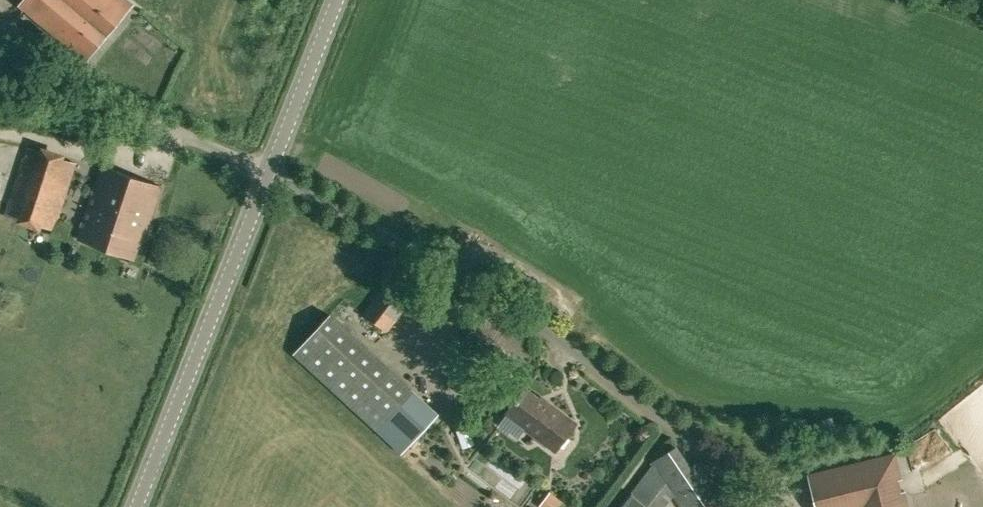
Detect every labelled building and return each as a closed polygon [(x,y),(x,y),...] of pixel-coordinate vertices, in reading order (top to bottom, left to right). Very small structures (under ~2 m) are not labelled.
[(133,4),(128,0),(23,0),(19,5),(85,60),(133,4)] [(67,154),(45,146),(43,152),(25,146),(1,212),(19,218),(17,223),(40,231),(42,227),(55,231),(77,162),(65,159),(67,154)] [(105,249),(130,176),(102,166),(77,240),(105,249)] [(161,186),(130,176),(105,249),(134,258),(145,227),(147,228),(161,186)] [(414,296),(391,279),(365,315),(388,332),(414,296)] [(439,412),(331,313),(295,353),(402,452),(439,412)] [(526,388),(507,414),(556,451),(577,424),(549,403),(548,405),(526,388)] [(464,426),(471,446),(480,443),(473,423),(464,426)] [(730,504),(699,459),(689,466),(675,446),(651,462),(653,465),(673,494),(682,506),(725,506),(730,504)] [(904,491),(900,492),(897,479),(901,478),(895,454),(809,475),(817,506),(845,506),(865,502),(867,506),(908,506),(904,491)] [(673,494),(653,465),(632,493),(620,506),(662,506),(673,494)]
